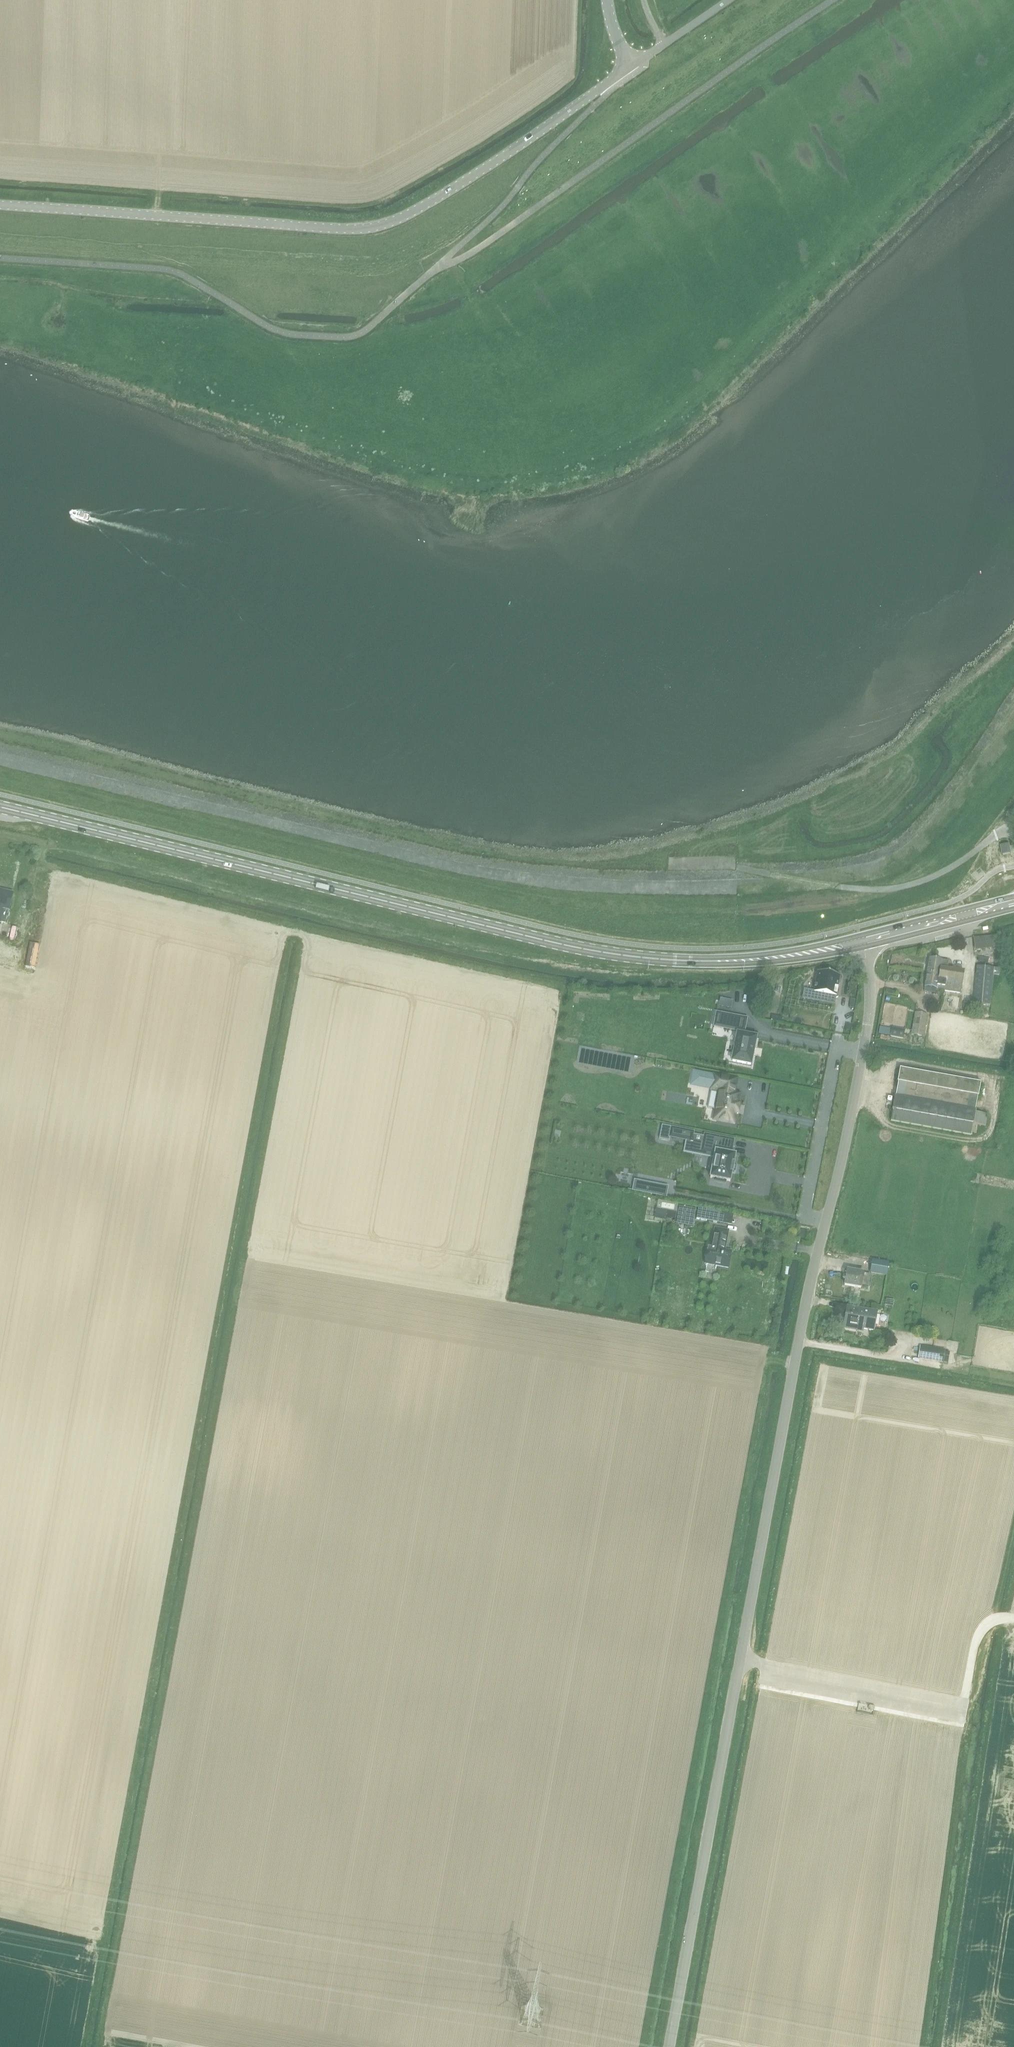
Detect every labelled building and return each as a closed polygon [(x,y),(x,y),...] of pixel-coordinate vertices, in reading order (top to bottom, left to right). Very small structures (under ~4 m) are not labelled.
[(1003,856),(1011,855),(1009,846),(1002,847),(1003,856)] [(1,922),(6,923),(9,910),(13,893),(0,890),(0,922),(1,922)] [(974,938),(976,951),(998,949),(996,935),(974,938)] [(946,981),(944,991),(960,994),(964,971),(947,968),(948,962),(929,959),(927,974),(939,976),(938,980),(946,981)] [(974,1002),(987,1003),(991,1003),(994,976),(1000,976),(1001,969),(991,968),(991,969),(978,968),(974,1002)] [(814,992),(836,996),(840,977),(817,973),(814,992)] [(925,988),(933,989),(932,993),(937,994),(938,990),(944,991),(946,981),(938,980),(939,976),(927,974),(925,988)] [(803,995),(802,1002),(834,1008),(836,1000),(836,996),(814,992),(804,990),(803,995)] [(720,998),(719,1006),(731,1009),(733,1001),(720,998)] [(716,1012),(713,1027),(737,1032),(731,1062),(752,1066),(758,1037),(745,1034),(748,1018),(716,1012)] [(924,1038),(927,1017),(915,1014),(911,1036),(924,1038)] [(891,1036),(904,1039),(906,1030),(893,1027),(891,1036)] [(693,1070),(690,1086),(710,1090),(709,1091),(718,1092),(712,1121),(735,1126),(737,1115),(739,1116),(741,1103),(739,1103),(741,1093),(736,1092),(739,1078),(713,1073),(712,1074),(693,1070)] [(900,1070),(891,1121),(971,1135),(973,1125),(986,1128),(988,1115),(975,1113),(980,1085),(900,1070)] [(697,1131),(682,1128),(680,1138),(695,1141),(697,1131)] [(735,1139),(711,1134),(707,1150),(716,1151),(714,1159),(711,1159),(710,1168),(712,1168),(710,1177),(714,1178),(714,1180),(726,1182),(727,1180),(730,1181),(736,1154),(732,1153),(735,1139)] [(634,1179),(632,1191),(667,1198),(669,1186),(634,1179)] [(675,1220),(674,1223),(682,1225),(693,1227),(695,1217),(697,1210),(678,1206),(677,1212),(675,1220)] [(656,1208),(655,1215),(667,1217),(668,1210),(666,1209),(665,1209),(656,1208)] [(719,1211),(717,1222),(728,1225),(730,1213),(719,1211)] [(728,1231),(715,1229),(712,1248),(708,1248),(705,1263),(729,1268),(731,1252),(725,1251),(728,1231)] [(870,1273),(887,1276),(889,1264),(872,1261),(870,1273)] [(868,1287),(871,1275),(847,1271),(845,1285),(861,1288),(862,1285),(868,1287)] [(843,1326),(843,1329),(864,1333),(864,1330),(874,1331),(878,1312),(847,1306),(843,1326)] [(919,1359),(931,1360),(944,1362),(949,1363),(950,1352),(945,1352),(946,1350),(921,1346),(919,1359)]
